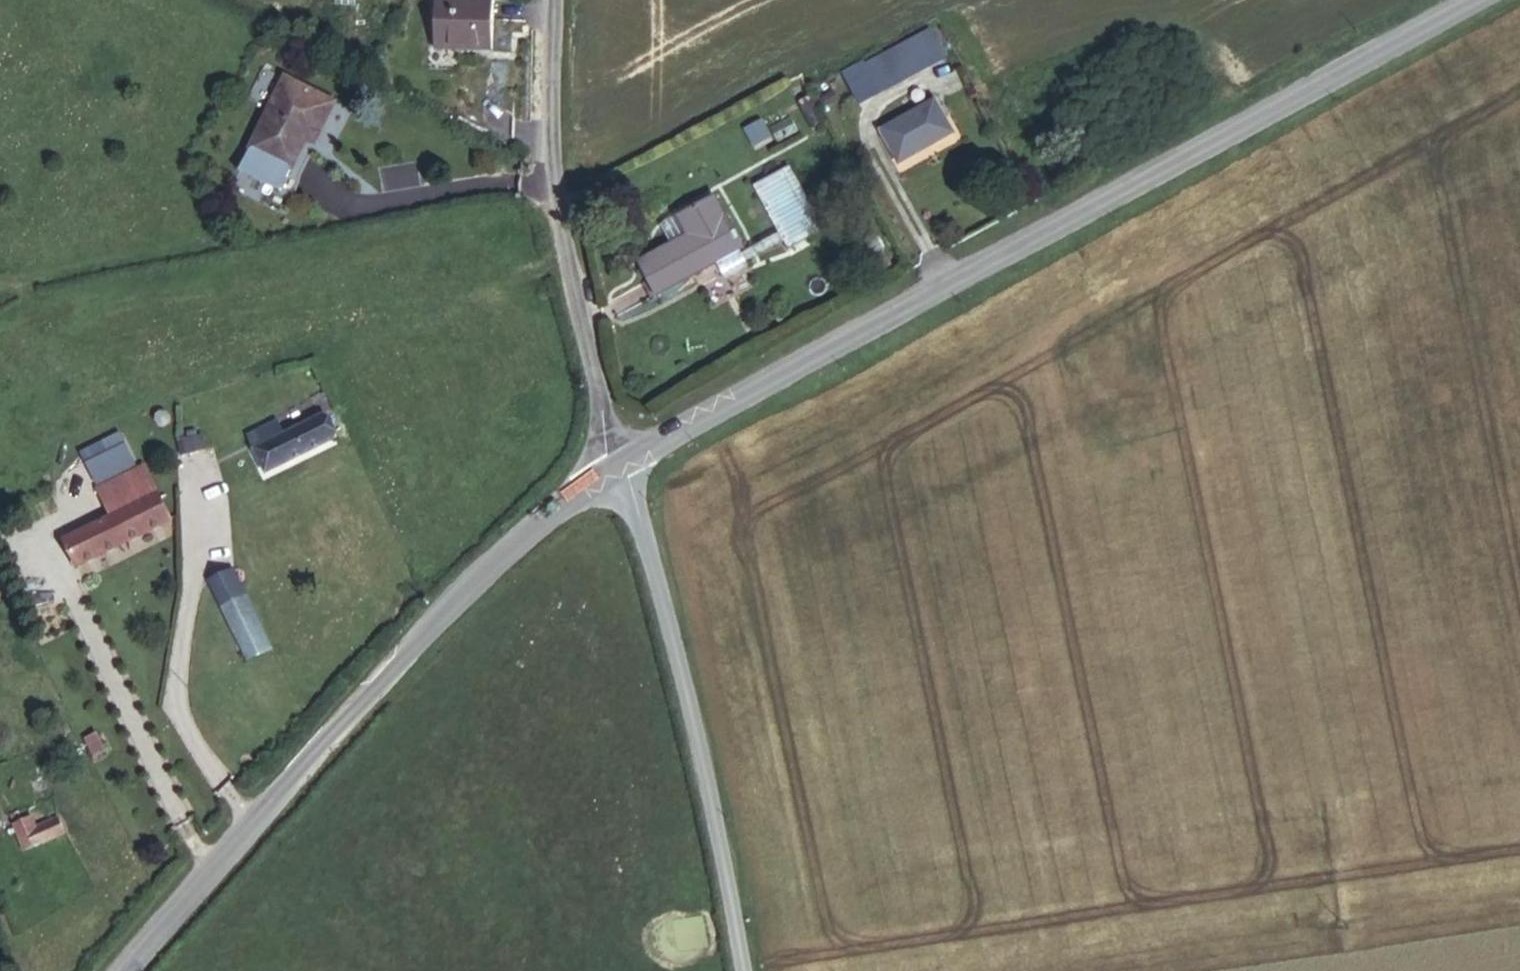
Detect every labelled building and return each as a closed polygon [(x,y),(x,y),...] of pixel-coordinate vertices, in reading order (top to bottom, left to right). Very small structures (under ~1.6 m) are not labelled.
[(502,86),(505,35),(447,32),(444,82),(502,86)] [(857,63),(869,95),(947,65),(935,33),(857,63)] [(897,167),(956,137),(936,98),(877,128),(897,167)] [(332,137),(282,113),(248,184),(244,193),(283,213),(288,203),(303,174),(312,179),(332,137)] [(794,174),(788,160),(767,171),(774,184),(794,174)] [(816,274),(783,210),(748,228),(773,277),(778,285),(782,292),(816,274)] [(673,257),(674,259),(659,267),(668,284),(633,302),(651,336),(711,305),(734,293),(737,291),(710,238),(673,257)] [(250,500),(320,471),(310,447),(285,458),(277,440),(231,458),(250,500)] [(120,521),(145,512),(140,498),(115,509),(120,521)] [(158,544),(145,512),(120,521),(115,509),(94,518),(98,530),(50,551),(62,580),(158,544)] [(195,605),(207,635),(235,624),(223,594),(195,605)] [(235,624),(207,635),(231,692),(258,680),(235,624)] [(31,859),(25,840),(0,849),(0,858),(4,869),(31,859)]
